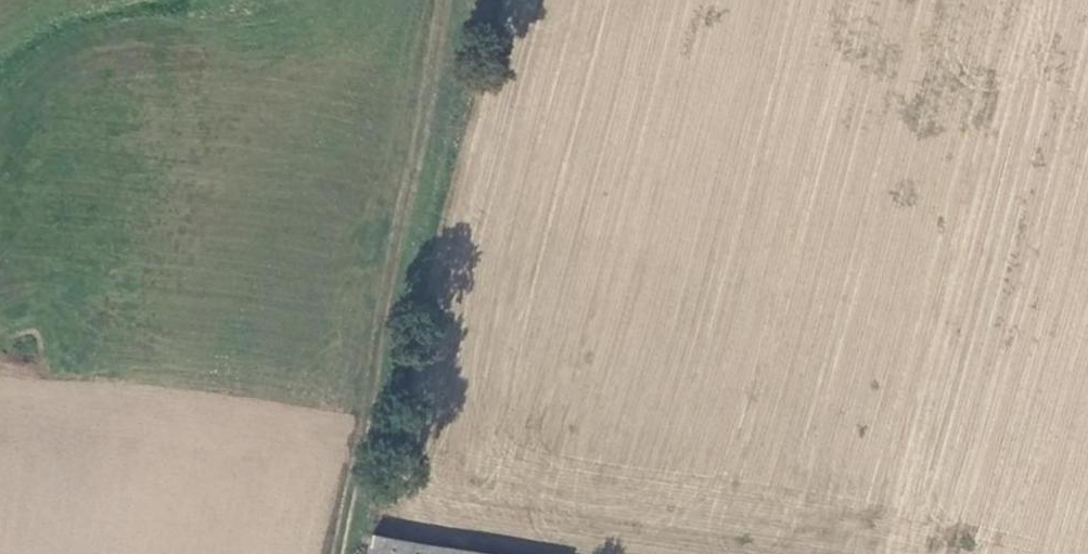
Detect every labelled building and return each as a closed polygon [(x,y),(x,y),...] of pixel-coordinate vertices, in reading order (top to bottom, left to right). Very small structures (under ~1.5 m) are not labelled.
[(372,544),(371,553),(436,553),(372,544)]
